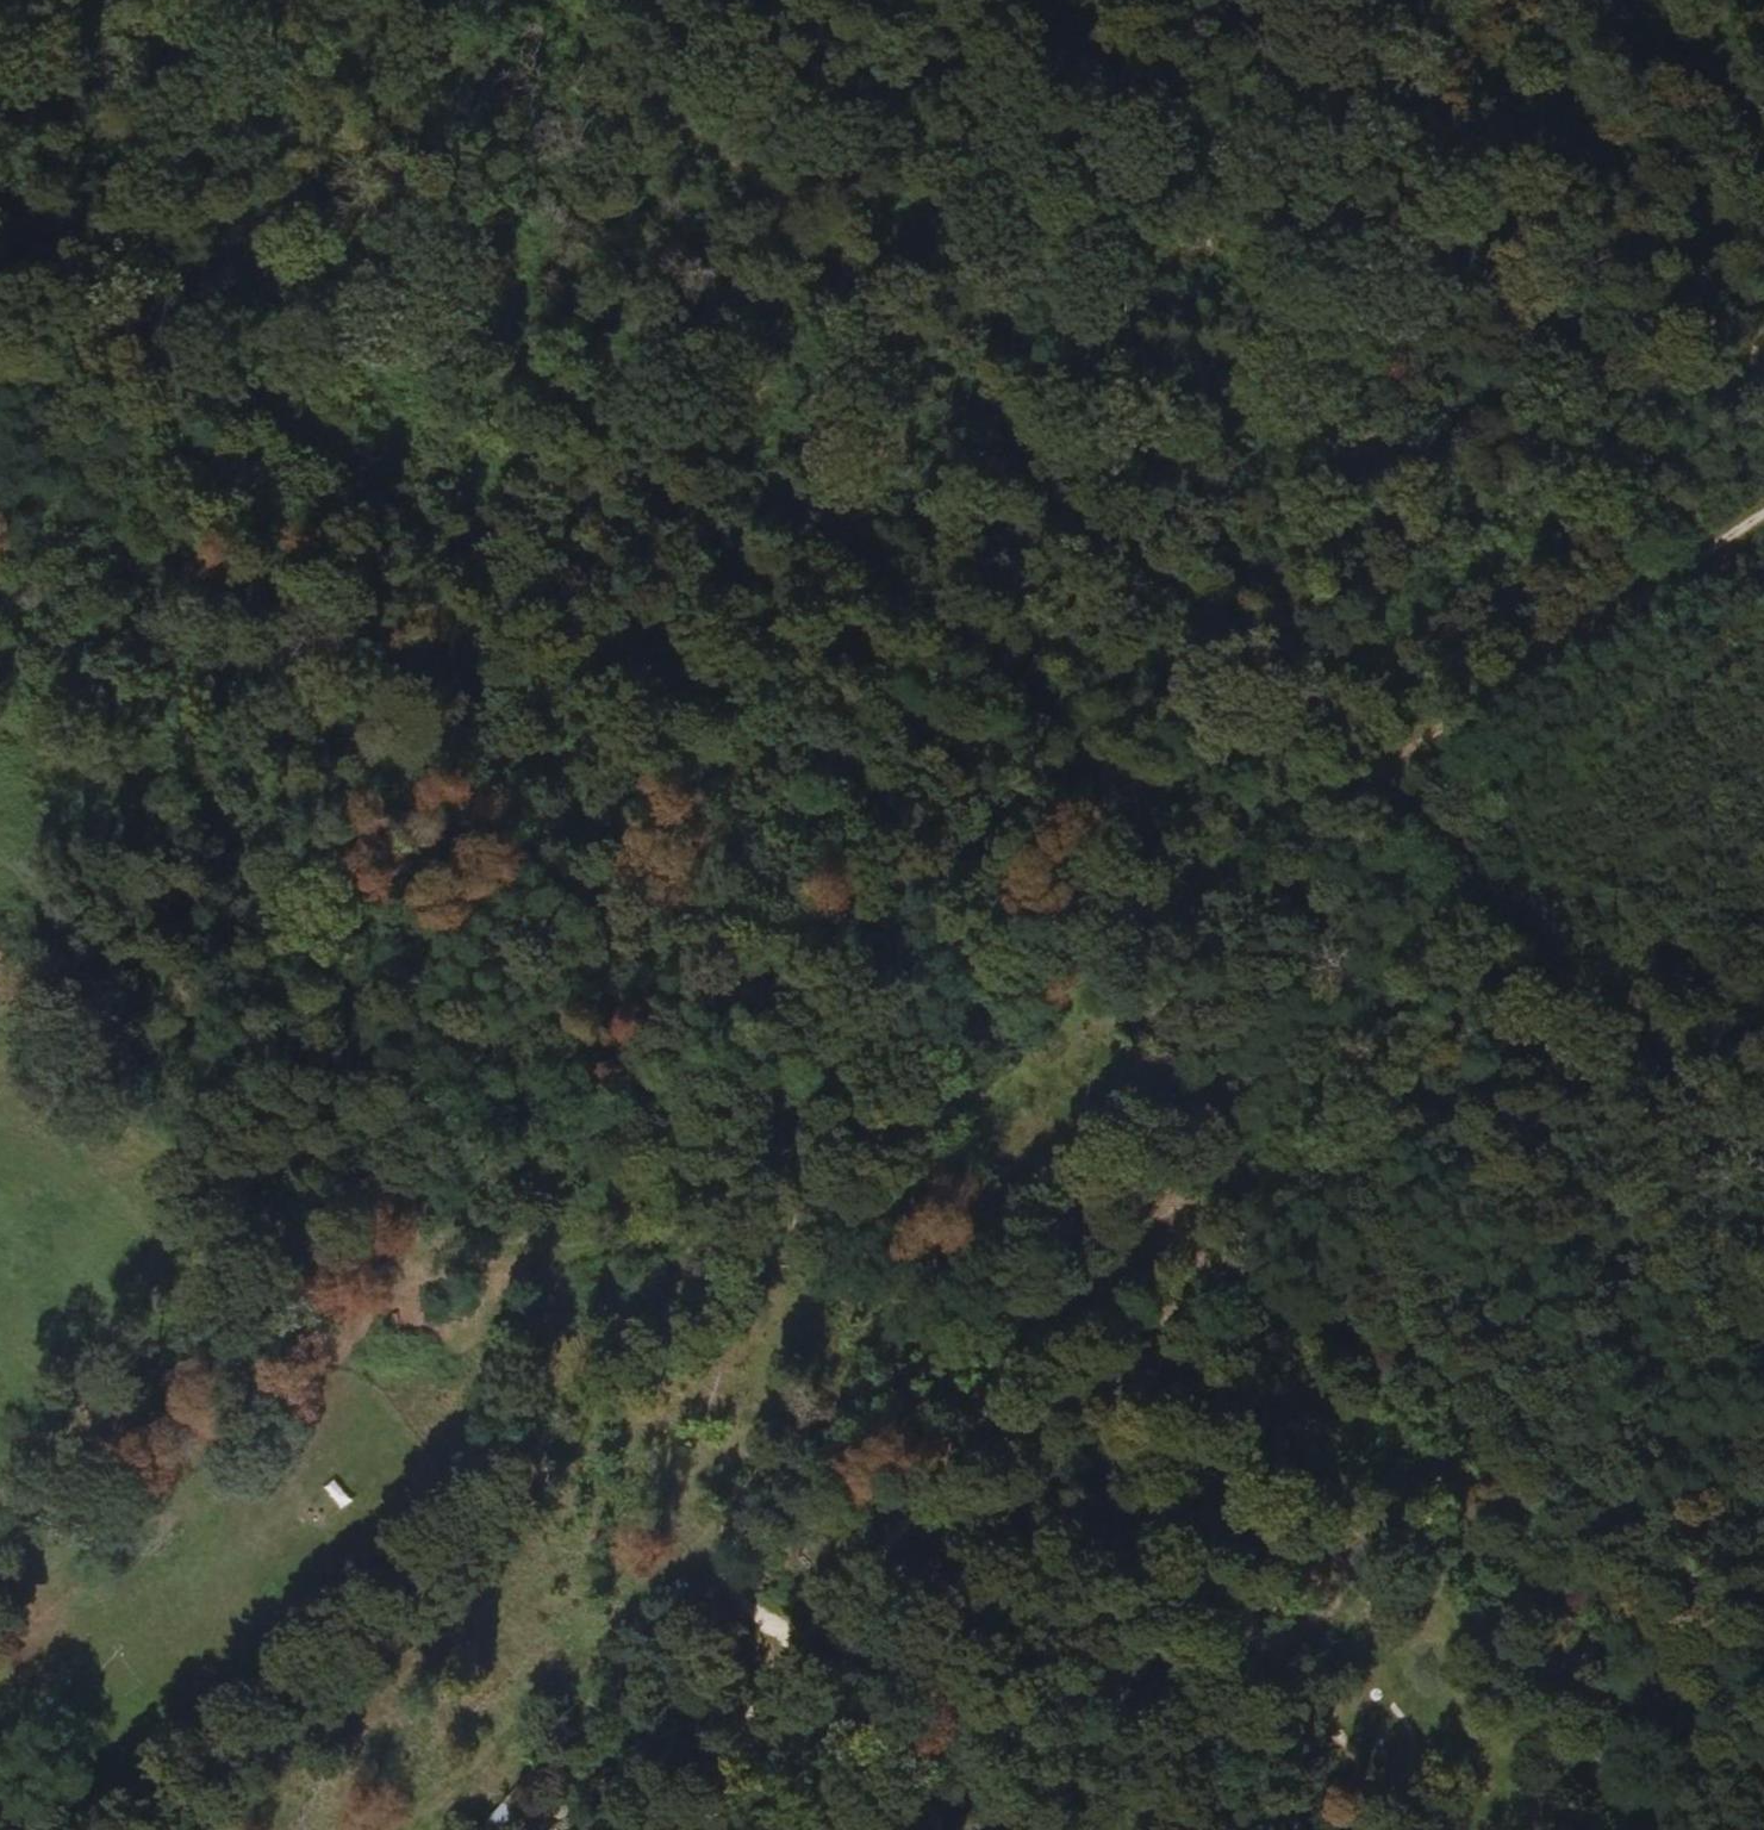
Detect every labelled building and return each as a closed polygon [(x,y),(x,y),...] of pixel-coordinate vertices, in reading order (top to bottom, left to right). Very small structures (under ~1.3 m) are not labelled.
[(753,1621),(761,1659),(830,1644),(821,1606),(753,1621)]
